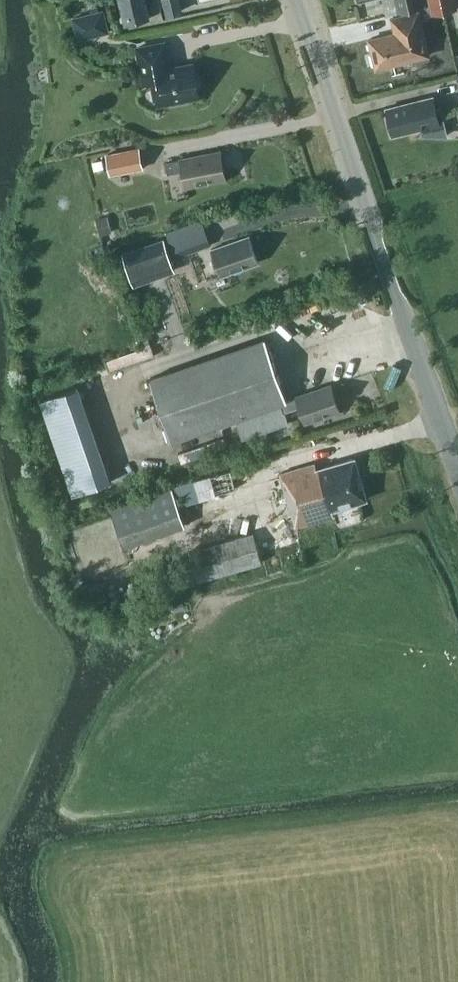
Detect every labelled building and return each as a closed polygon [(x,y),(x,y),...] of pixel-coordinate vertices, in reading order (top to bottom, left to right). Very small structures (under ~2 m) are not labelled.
[(149,18),(144,0),(120,0),(126,24),(149,18)] [(181,10),(179,0),(164,0),(167,13),(181,10)] [(398,10),(426,3),(425,0),(395,0),(398,10)] [(457,8),(456,0),(428,0),(431,14),(457,8)] [(77,41),(109,33),(103,8),(71,17),(77,41)] [(375,67),(428,54),(418,10),(391,17),(395,31),(368,37),(375,67)] [(169,69),(164,41),(137,46),(144,83),(153,81),(157,104),(184,99),(184,97),(198,94),(193,65),(169,69)] [(436,110),(434,101),(429,98),(385,108),(392,135),(421,127),(423,134),(446,135),(440,109),(436,110)] [(109,175),(143,168),(139,146),(105,152),(109,175)] [(225,178),(220,151),(180,158),(180,159),(165,162),(167,173),(183,170),(186,186),(225,178)] [(93,170),(103,168),(101,159),(92,161),(93,170)] [(112,232),(107,216),(96,219),(100,235),(112,232)] [(174,258),(211,245),(206,230),(169,243),(174,258)] [(220,275),(258,262),(249,235),(211,249),(220,275)] [(133,285),(175,270),(163,237),(121,252),(133,285)] [(286,400),(264,338),(150,378),(171,441),(235,418),(242,439),(288,422),(284,412),(300,407),(305,421),(339,410),(331,385),(296,396),(296,397),(286,400)] [(71,493),(112,479),(78,384),(38,399),(71,493)] [(367,498),(355,457),(316,468),(315,462),(280,472),(295,525),(334,514),(332,508),(367,498)] [(180,501),(235,487),(230,469),(175,485),(180,501)] [(125,547),(184,526),(171,486),(111,506),(125,547)] [(196,579),(261,561),(253,531),(188,549),(196,579)]
